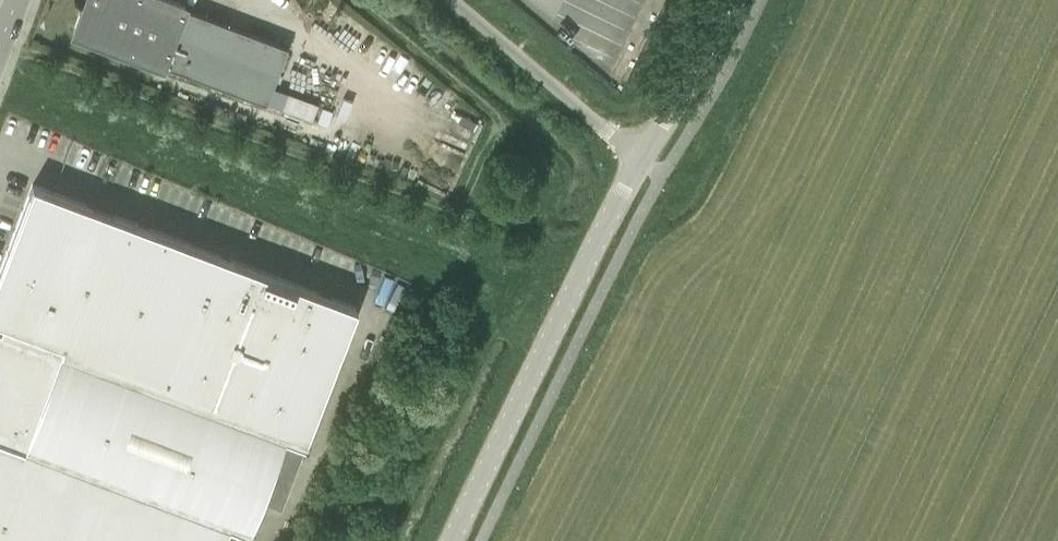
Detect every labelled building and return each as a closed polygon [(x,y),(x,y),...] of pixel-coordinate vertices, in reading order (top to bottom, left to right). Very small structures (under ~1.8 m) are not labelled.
[(85,2),(80,3),(76,0),(75,0),(74,1),(82,7),(73,32),(162,66),(163,64),(266,103),(288,47),(184,8),(185,6),(169,0),(99,0),(85,2)] [(228,526),(248,534),(284,438),(304,446),(356,307),(52,192),(32,184),(0,270),(0,323),(2,324),(0,330),(0,540),(223,540),(228,526)]
